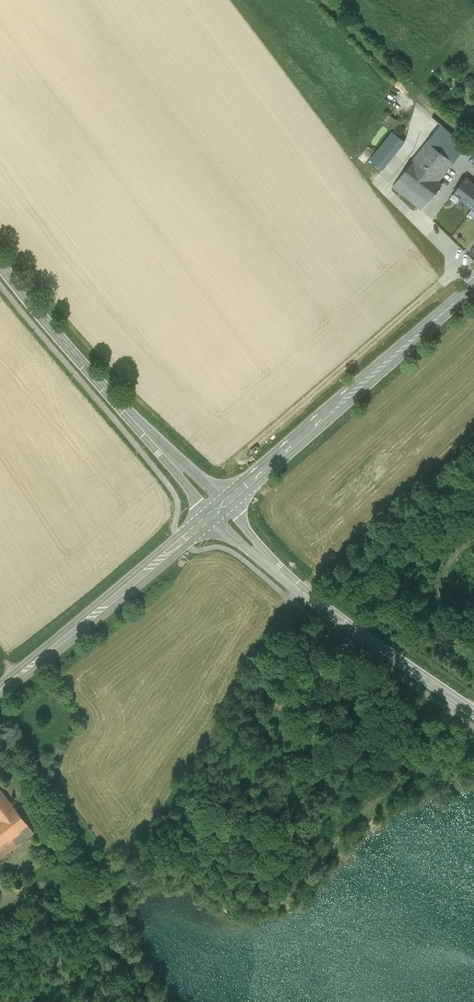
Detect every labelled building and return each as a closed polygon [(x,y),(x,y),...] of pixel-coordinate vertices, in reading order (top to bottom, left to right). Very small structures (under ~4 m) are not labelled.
[(381,123),(397,127),(399,118),(384,114),(381,123)] [(455,150),(463,143),(443,125),(434,135),(454,152),(455,150)] [(372,160),(382,168),(403,142),(393,134),(372,160)] [(393,186),(422,210),(442,185),(438,181),(454,162),(428,142),(393,186)] [(473,153),(473,152),(463,143),(455,150),(466,160),(473,153)] [(466,160),(465,161),(473,168),(473,153),(466,160)] [(469,174),(454,194),(472,208),(473,206),(473,178),(469,174)] [(1,862),(41,833),(0,778),(0,818),(2,820),(0,821),(0,861),(1,862)]
